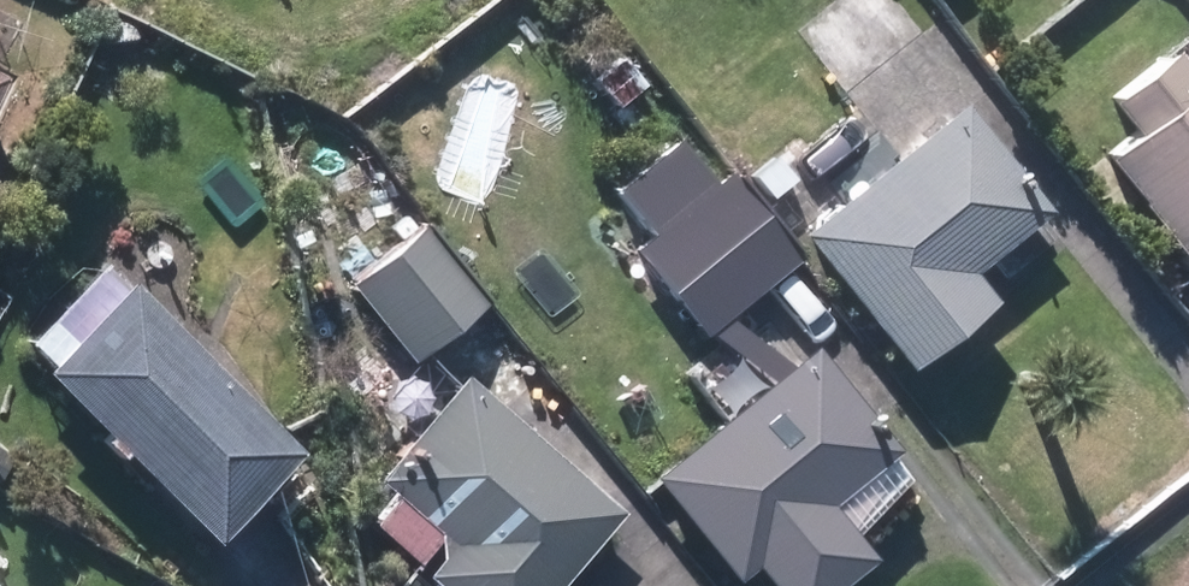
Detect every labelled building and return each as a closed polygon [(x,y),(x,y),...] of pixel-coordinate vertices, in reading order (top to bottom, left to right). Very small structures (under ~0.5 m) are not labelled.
[(855,100),(933,36),(904,0),(844,0),(802,35),(855,100)] [(1075,179),(1184,312),(1188,308),(1188,35),(1106,102),(1131,133),(1075,179)] [(964,104),(806,233),(906,357),(988,293),(968,269),(1046,205),(964,104)] [(648,239),(599,281),(662,356),(792,247),(731,175),(718,185),(676,136),(609,192),(648,239)] [(227,171),(228,203),(260,202),(259,170),(227,171)] [(407,356),(484,293),(428,223),(350,286),(407,356)] [(42,373),(211,541),(301,452),(133,282),(124,291),(96,264),(56,302),(85,331),(42,373)] [(657,474),(731,568),(749,556),(764,576),(773,585),(883,585),(866,565),(872,560),(821,500),(889,443),(815,349),(657,474)] [(464,377),(404,447),(406,447),(378,478),(396,493),(372,521),(414,557),(439,527),(460,544),(426,585),(548,585),(616,507),(464,377)]
